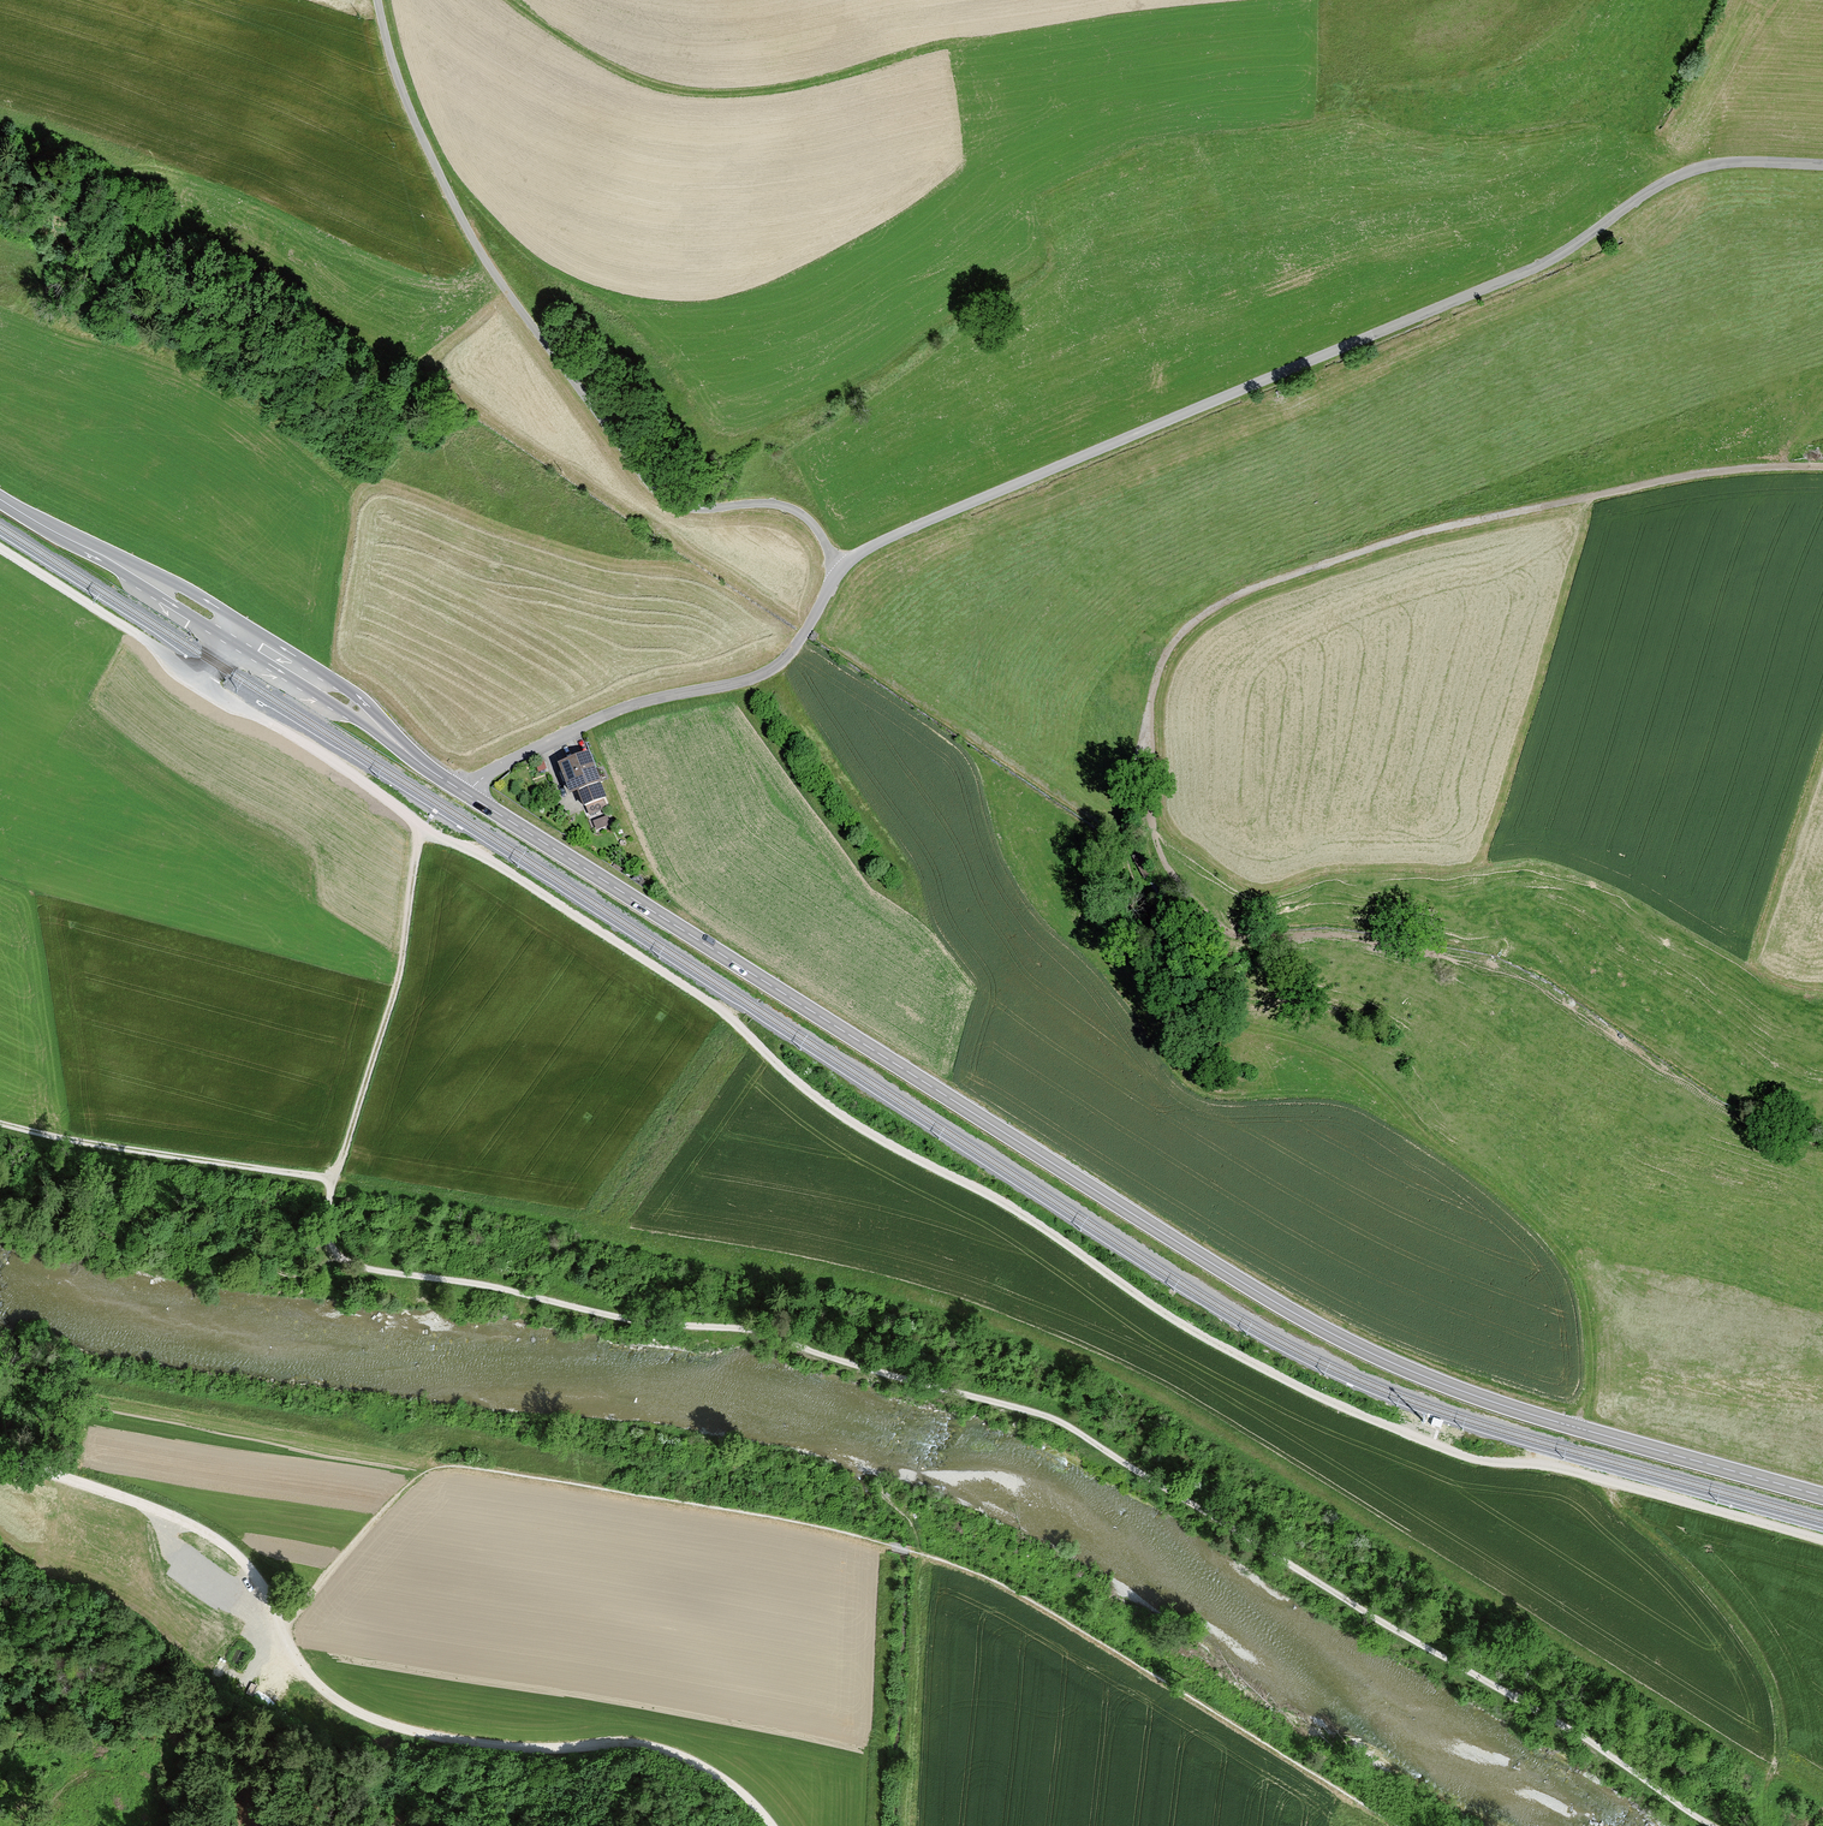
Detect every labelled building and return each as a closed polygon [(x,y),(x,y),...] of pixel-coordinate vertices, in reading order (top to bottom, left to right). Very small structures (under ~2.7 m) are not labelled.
[(587,755),(560,765),(571,791),(578,789),(585,806),(586,806),(589,814),(607,807),(603,799),(604,799),(598,785),(602,783),(597,770),(593,772),(587,755)]
